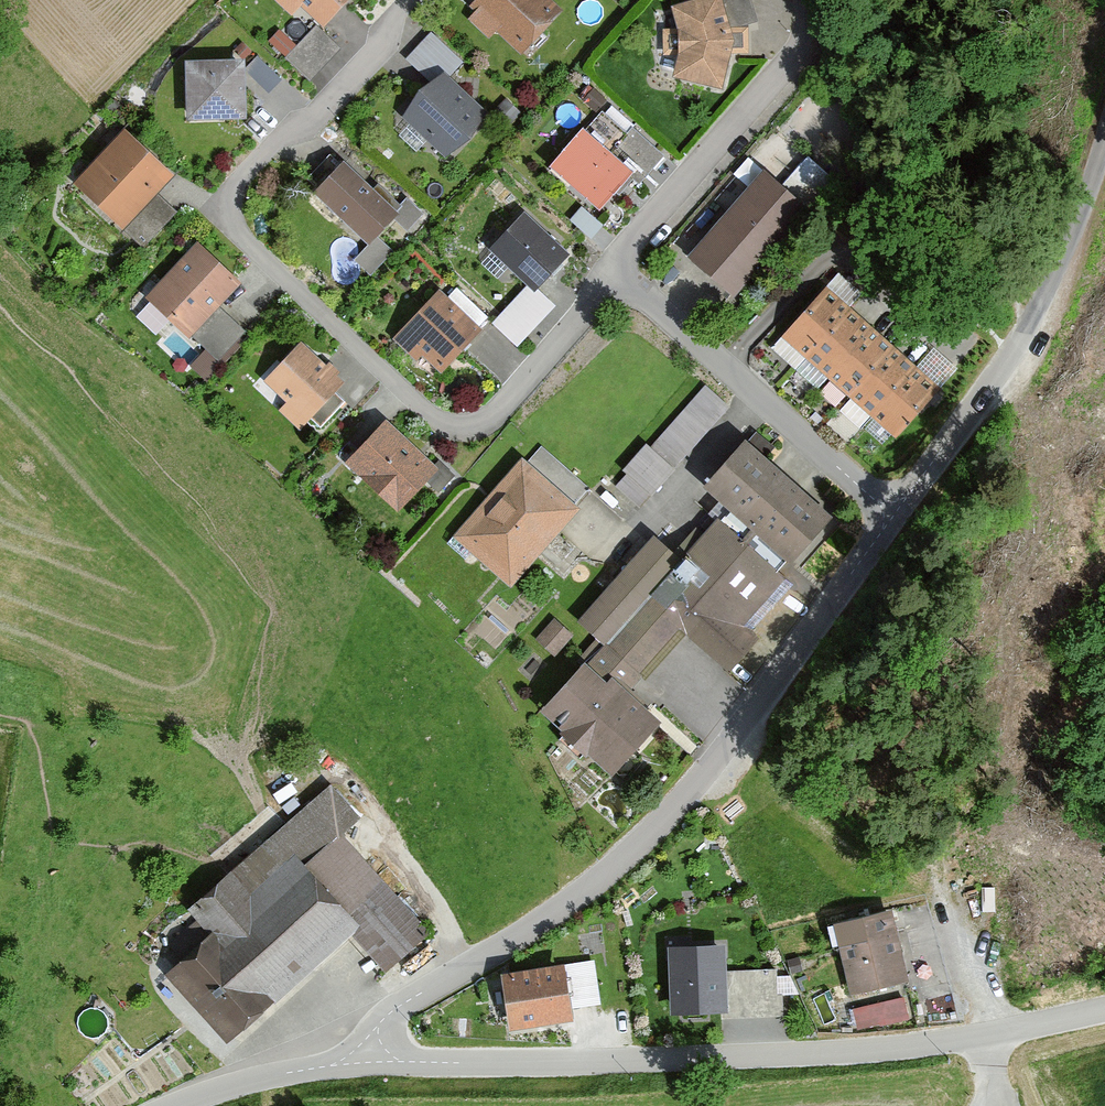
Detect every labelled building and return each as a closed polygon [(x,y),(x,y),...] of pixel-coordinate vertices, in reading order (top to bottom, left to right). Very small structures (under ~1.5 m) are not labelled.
[(293,25),(302,15),(323,34),(355,0),(266,0),(293,25)] [(540,0),(479,0),(466,14),(472,19),(467,25),(489,45),(496,37),(520,59),(558,17),(540,0)] [(676,59),(670,81),(720,94),(732,48),(728,34),(755,27),(748,0),(710,0),(669,11),(675,35),(676,59)] [(242,66),(182,69),(184,125),(244,123),(242,66)] [(485,118),(438,79),(400,124),(448,163),(485,118)] [(71,188),(123,234),(171,181),(119,135),(71,188)] [(627,177),(578,137),(548,175),(597,214),(627,177)] [(399,218),(343,165),(313,197),(369,250),(399,218)] [(688,261),(736,299),(805,213),(757,175),(688,261)] [(583,204),(571,217),(593,236),(605,222),(583,204)] [(566,256),(519,216),(485,256),(533,296),(566,256)] [(146,303),(191,343),(240,289),(195,249),(146,303)] [(479,335),(435,295),(390,345),(416,368),(423,360),(442,377),(479,335)] [(934,385),(823,295),(783,343),(894,433),(934,385)] [(278,418),(298,436),(344,387),(300,346),(262,387),(286,410),(278,418)] [(708,381),(613,479),(639,503),(733,405),(708,381)] [(342,470),(397,518),(437,473),(382,425),(342,470)] [(702,487),(793,566),(831,522),(740,443),(702,487)] [(451,541),(511,593),(579,514),(519,463),(451,541)] [(786,587),(717,524),(680,564),(654,541),(576,626),(600,647),(538,715),(609,779),(656,728),(621,696),(678,633),(727,677),(756,645),(743,633),(786,587)] [(571,640),(552,624),(534,645),(553,661),(571,640)] [(356,824),(324,789),(184,915),(203,935),(159,974),(226,1047),(347,938),(385,979),(430,939),(339,839),(356,824)] [(904,982),(889,912),(831,925),(846,995),(904,982)] [(671,951),(674,1012),(724,1010),(722,949),(671,951)] [(781,1008),(780,966),(729,967),(729,977),(751,976),(751,991),(765,991),(765,1008),(781,1008)] [(570,1018),(562,968),(505,977),(513,1027),(570,1018)] [(907,993),(853,1006),(858,1027),(912,1015),(907,993)]
